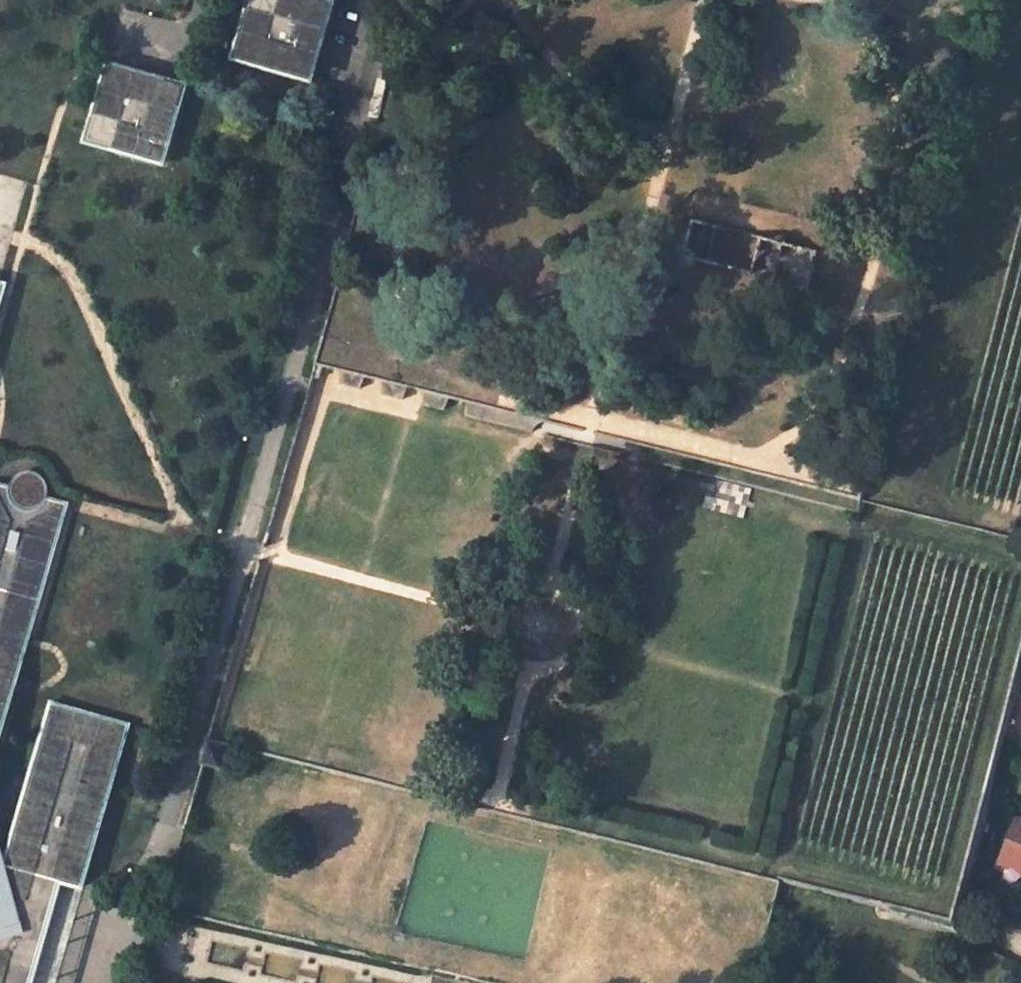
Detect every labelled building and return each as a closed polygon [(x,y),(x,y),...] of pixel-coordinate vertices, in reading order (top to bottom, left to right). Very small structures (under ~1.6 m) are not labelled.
[(335,0),(249,0),(235,48),(244,50),(241,59),(312,80),(335,0)] [(241,59),(244,50),(235,48),(232,57),(241,59)] [(170,139),(187,82),(107,59),(101,80),(84,139),(142,155),(144,148),(164,137),(170,139)] [(144,148),(142,155),(164,161),(170,139),(164,137),(144,148)] [(696,220),(687,256),(811,288),(820,251),(696,220)] [(67,506),(46,500),(48,496),(48,491),(48,487),(47,483),(45,479),(43,476),(39,473),(35,471),(29,471),(25,471),(21,472),(17,475),(13,478),(10,486),(10,490),(0,487),(0,747),(67,506)] [(62,880),(85,886),(131,723),(52,701),(8,861),(0,833),(0,982),(33,982),(62,880)] [(1018,815),(1002,856),(1020,863),(1020,816),(1018,815)]
